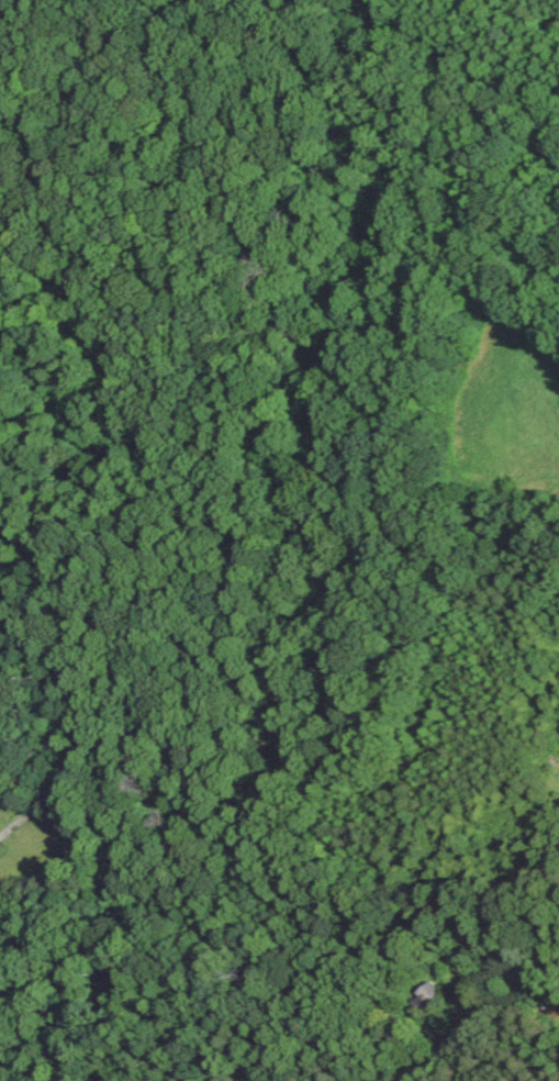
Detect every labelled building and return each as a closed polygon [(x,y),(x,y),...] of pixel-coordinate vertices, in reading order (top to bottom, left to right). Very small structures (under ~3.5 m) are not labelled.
[(427,1015),(449,997),(436,980),(413,999),(427,1015)]
